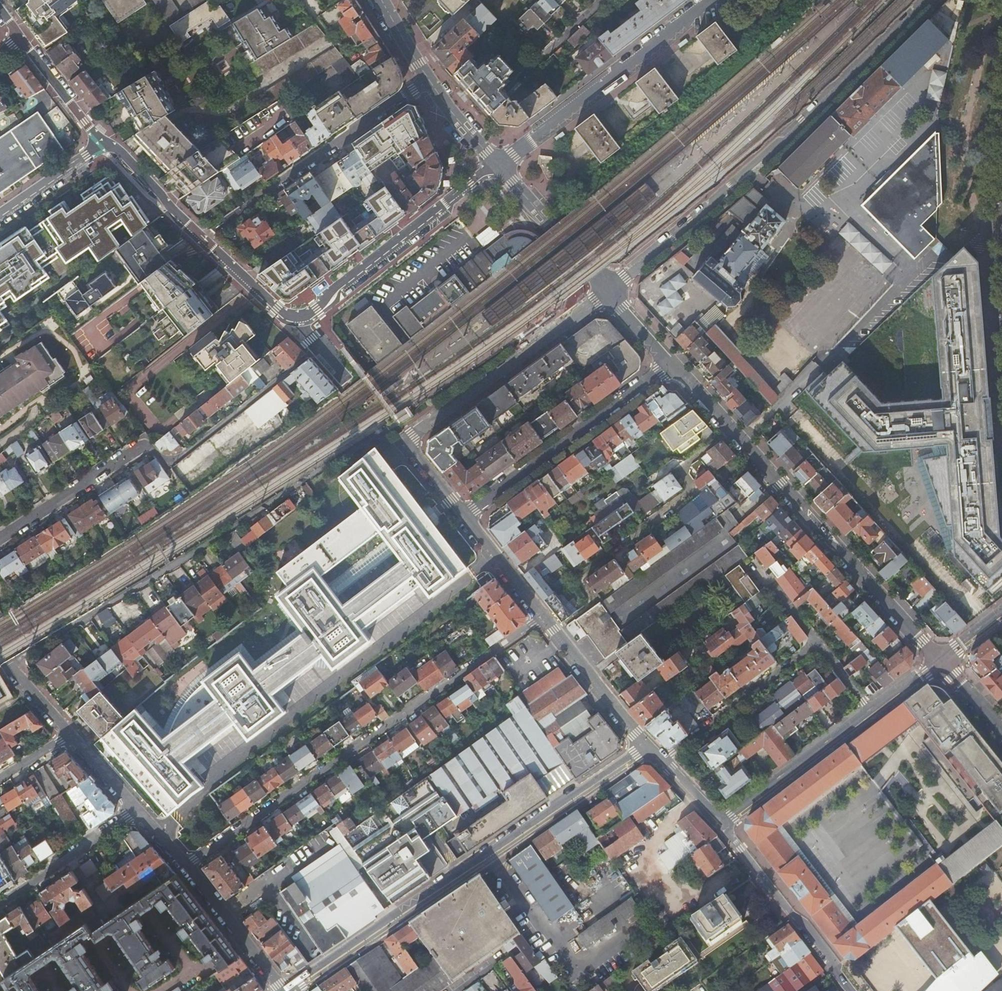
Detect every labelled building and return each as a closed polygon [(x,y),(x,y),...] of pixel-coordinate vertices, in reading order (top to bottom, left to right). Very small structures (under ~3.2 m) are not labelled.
[(17,11),(36,37),(45,48),(46,48),(69,33),(57,17),(79,1),(78,0),(28,0),(24,3),(24,6),(17,11)] [(119,24),(154,1),(153,0),(103,0),(119,24)] [(154,1),(170,26),(183,18),(171,0),(153,0),(154,1)] [(196,10),(208,1),(208,0),(189,0),(196,10)] [(348,0),(338,7),(345,17),(340,21),(345,29),(361,19),(358,15),(364,12),(356,0),(347,0),(348,0)] [(453,16),(470,0),(439,0),(453,16)] [(531,10),(544,23),(550,17),(546,13),(551,8),(543,0),(541,0),(531,10)] [(599,39),(600,41),(614,56),(637,38),(661,20),(685,2),(687,0),(642,0),(636,5),(641,12),(611,34),(609,31),(599,39)] [(964,0),(958,0),(956,9),(962,10),(964,0)] [(472,44),(497,20),(482,4),(433,50),(444,63),(455,75),(474,57),(478,54),(475,51),(471,54),(465,48),(468,45),(470,46),(471,46),(472,47),(473,46),(472,44)] [(261,8),(232,25),(237,33),(244,45),(246,44),(250,41),(254,49),(250,51),(250,52),(256,61),(294,37),(292,35),(290,31),(288,28),(285,30),(283,31),(277,22),(273,16),(268,19),(261,8)] [(544,23),(531,10),(520,20),(528,29),(533,25),(537,30),(544,23)] [(371,23),(364,12),(358,15),(361,19),(345,29),(351,37),(358,47),(363,43),(373,36),(373,37),(378,34),(371,23)] [(520,20),(516,24),(525,33),(528,29),(520,20)] [(815,132),(776,168),(796,188),(851,135),(854,137),(870,121),(869,121),(949,41),(929,20),(815,132)] [(716,22),(697,37),(708,51),(719,65),(738,51),(716,22)] [(325,36),(315,24),(294,37),(256,61),(248,66),(256,79),(325,36)] [(580,28),(567,41),(574,48),(589,33),(582,26),(580,28)] [(244,45),(237,33),(236,34),(235,38),(240,45),(243,46),(244,45)] [(385,45),(378,34),(373,37),(373,36),(363,43),(368,51),(370,54),(367,56),(365,57),(374,70),(393,58),(385,45)] [(51,49),(48,52),(59,66),(76,54),(74,52),(75,50),(73,48),(71,48),(65,40),(60,43),(62,45),(53,52),(51,49)] [(246,44),(250,51),(254,49),(250,41),(246,44)] [(582,66),(589,75),(614,56),(600,41),(576,59),(582,66)] [(187,52),(182,44),(171,51),(176,59),(187,52)] [(495,52),(487,44),(485,47),(492,55),(495,52)] [(343,57),(336,48),(264,93),(272,105),(280,100),(283,98),(300,87),(344,58),(343,57)] [(563,53),(559,48),(554,53),(558,58),(563,53)] [(77,55),(76,54),(59,66),(70,81),(73,78),(71,76),(80,69),(81,71),(86,67),(80,60),(81,58),(79,55),(77,55)] [(488,64),(478,54),(474,57),(455,75),(483,105),(487,110),(491,115),(508,98),(505,94),(502,91),(507,85),(505,83),(509,78),(508,77),(513,72),(498,55),(494,60),(491,57),(489,59),(491,61),(488,64)] [(553,54),(549,58),(545,62),(555,72),(563,64),(553,54)] [(396,66),(393,58),(374,70),(371,72),(361,78),(368,88),(347,102),(358,119),(398,90),(401,75),(396,66)] [(361,78),(371,72),(362,63),(353,68),(361,78)] [(24,94),(27,98),(43,89),(39,84),(26,66),(19,71),(17,68),(9,74),(18,87),(15,89),(21,97),(24,94)] [(678,98),(654,67),(635,82),(660,113),(678,98)] [(926,98),(939,101),(944,71),(931,69),(926,98)] [(99,87),(86,71),(71,82),(84,99),(93,110),(109,100),(99,87)] [(156,71),(135,84),(119,94),(124,103),(127,107),(126,108),(133,120),(134,119),(135,120),(142,132),(167,117),(173,113),(168,104),(170,102),(169,100),(166,96),(165,93),(159,84),(162,82),(161,79),(158,75),(156,71)] [(168,91),(162,82),(159,84),(165,93),(168,91)] [(547,83),(522,102),(521,99),(518,102),(517,101),(516,100),(515,100),(514,100),(513,100),(512,101),(508,98),(491,115),(501,125),(510,126),(521,127),(529,121),(558,99),(547,83)] [(99,87),(109,100),(113,98),(103,85),(99,87)] [(333,136),(358,119),(347,102),(340,92),(318,108),(316,106),(314,108),(315,110),(333,136)] [(627,105),(631,101),(623,93),(619,97),(627,105)] [(12,106),(8,98),(4,100),(0,94),(0,113),(12,106)] [(206,101),(202,95),(193,101),(197,107),(206,101)] [(286,103),(283,98),(280,100),(290,116),(305,106),(297,95),(286,103)] [(352,145),(356,151),(371,173),(390,159),(399,171),(407,165),(406,164),(400,156),(405,153),(420,143),(420,142),(429,136),(424,125),(420,119),(421,118),(417,109),(416,107),(408,106),(352,145)] [(315,149),(333,136),(315,110),(308,115),(315,126),(307,131),(304,126),(301,128),(315,149)] [(29,174),(65,149),(37,112),(0,137),(0,195),(29,174)] [(620,148),(594,114),(576,128),(577,129),(601,162),(620,148)] [(174,125),(167,117),(142,132),(135,137),(136,139),(142,145),(168,173),(169,174),(174,171),(180,166),(185,162),(200,152),(174,125)] [(302,157),(315,149),(301,128),(297,122),(291,126),(297,133),(289,138),(302,157)] [(225,135),(200,152),(185,162),(180,166),(174,171),(169,174),(160,181),(169,190),(169,191),(170,191),(171,191),(172,191),(173,191),(173,190),(179,187),(186,197),(193,192),(201,187),(206,183),(208,182),(222,173),(228,169),(242,160),(232,146),(225,135)] [(302,157),(289,138),(282,143),(277,135),(272,139),(285,157),(290,166),(302,157)] [(407,165),(399,171),(396,174),(384,182),(387,187),(406,214),(407,215),(419,206),(437,192),(437,191),(443,169),(443,168),(437,153),(429,136),(420,142),(420,143),(405,153),(411,161),(406,164),(407,165)] [(142,145),(136,139),(134,140),(166,174),(168,173),(142,145)] [(285,157),(272,139),(264,145),(272,157),(266,161),(268,164),(264,167),(265,169),(259,174),(260,176),(262,178),(265,183),(284,170),(279,162),(285,157)] [(938,208),(943,203),(883,148),(874,158),(873,157),(861,170),(874,183),(921,226),(922,225),(938,208)] [(341,161),(337,164),(353,187),(354,188),(355,187),(357,188),(358,188),(360,187),(361,186),(362,184),(362,183),(362,182),(373,175),(371,173),(356,151),(350,155),(348,157),(346,158),(345,156),(339,160),(341,161)] [(551,178),(554,158),(551,157),(540,156),(539,162),(539,163),(547,178),(551,178)] [(253,165),(250,161),(231,173),(228,169),(222,173),(236,192),(241,189),(260,176),(259,174),(253,165)] [(326,171),(315,179),(331,203),(353,187),(337,164),(326,171)] [(443,169),(437,191),(442,192),(447,170),(443,169)] [(311,173),(285,190),(299,211),(306,220),(307,220),(313,215),(303,201),(306,199),(309,200),(311,198),(311,196),(314,194),(323,208),(331,203),(315,179),(311,173)] [(361,186),(360,187),(364,184),(368,190),(378,184),(373,175),(362,182),(362,183),(362,184),(361,186)] [(262,178),(260,176),(241,189),(243,191),(262,178)] [(7,305),(3,300),(10,296),(15,302),(42,283),(40,280),(47,275),(42,270),(51,264),(59,276),(71,267),(68,262),(90,246),(100,261),(115,250),(147,226),(119,185),(116,187),(109,178),(83,196),(87,202),(67,216),(60,206),(52,212),(54,216),(29,233),(27,229),(0,248),(0,310),(7,305)] [(211,186),(208,182),(206,183),(201,187),(215,206),(222,201),(221,199),(226,195),(226,194),(218,181),(217,181),(216,180),(213,183),(214,184),(211,186)] [(516,286),(481,314),(491,327),(568,270),(635,216),(656,197),(644,183),(554,256),(516,286)] [(921,226),(874,183),(861,197),(908,241),(912,236),(921,226)] [(215,206),(201,187),(193,192),(196,196),(193,198),(192,197),(189,199),(190,200),(189,201),(199,213),(200,214),(205,210),(206,212),(215,206)] [(342,218),(318,235),(319,236),(315,239),(321,247),(324,244),(326,247),(296,268),(295,265),(299,263),(291,252),(270,268),(259,275),(258,276),(284,300),(292,300),(406,214),(387,187),(367,200),(368,201),(365,204),(370,212),(374,209),(376,212),(351,230),(342,218)] [(299,211),(285,190),(278,195),(293,215),(299,211)] [(342,218),(331,203),(323,208),(313,215),(307,220),(317,235),(318,235),(342,218)] [(711,258),(707,262),(706,261),(694,276),(692,278),(693,279),(692,280),(693,281),(694,280),(699,284),(698,285),(699,286),(700,285),(705,289),(704,290),(705,291),(706,290),(711,294),(710,295),(711,296),(712,295),(717,299),(716,301),(717,302),(718,301),(721,303),(722,302),(727,306),(726,308),(728,308),(729,306),(734,306),(735,308),(737,307),(736,305),(740,301),(742,302),(742,300),(741,300),(740,293),(741,293),(741,291),(745,287),(736,279),(785,223),(766,206),(717,263),(711,258)] [(257,218),(250,223),(249,223),(239,230),(244,237),(247,235),(250,239),(256,247),(273,236),(265,225),(263,227),(257,218)] [(849,221),(839,232),(881,274),(892,264),(849,221)] [(491,225),(475,237),(483,248),(499,236),(491,225)] [(931,233),(922,225),(921,226),(912,236),(921,244),(931,233)] [(156,238),(147,226),(115,250),(129,269),(139,284),(142,282),(146,279),(168,263),(162,254),(160,252),(169,246),(160,234),(156,238)] [(407,308),(393,319),(409,340),(449,309),(468,294),(477,288),(497,272),(498,271),(504,265),(520,284),(525,290),(530,297),(534,294),(547,284),(558,298),(560,301),(571,293),(579,286),(545,245),(541,241),(539,239),(532,234),(529,232),(527,232),(522,231),(517,231),(513,232),(511,233),(507,235),(506,236),(485,252),(454,276),(455,276),(443,285),(441,283),(440,282),(439,282),(438,282),(437,283),(436,284),(436,285),(436,286),(437,287),(439,289),(409,312),(407,308)] [(814,245),(810,245),(808,248),(808,252),(811,254),(815,254),(817,251),(816,247),(814,245)] [(963,247),(954,256),(933,276),(942,399),(882,403),(843,361),(827,376),(823,372),(805,389),(863,451),(945,445),(946,455),(923,460),(947,526),(951,525),(954,556),(986,591),(1001,576),(1001,540),(999,537),(992,438),(987,439),(985,418),(983,399),(989,397),(978,262),(963,247)] [(168,263),(172,260),(166,251),(162,254),(168,263)] [(680,251),(673,257),(683,266),(689,259),(680,251)] [(180,270),(181,269),(172,260),(168,263),(176,270),(178,272),(180,270)] [(257,272),(259,275),(270,268),(265,261),(255,269),(257,272)] [(150,289),(165,309),(166,308),(195,285),(186,277),(180,270),(178,272),(176,270),(168,263),(146,279),(152,288),(150,289)] [(186,277),(195,285),(198,284),(199,283),(183,267),(181,269),(180,270),(186,277)] [(115,287),(103,270),(93,277),(88,269),(57,290),(74,315),(115,287)] [(142,282),(148,291),(150,289),(152,288),(146,279),(142,282)] [(182,330),(187,336),(193,331),(206,321),(219,311),(208,296),(198,284),(195,285),(166,308),(170,314),(158,324),(161,328),(154,334),(159,340),(167,335),(170,340),(182,330)] [(146,292),(161,312),(165,309),(150,289),(148,291),(146,292)] [(120,314),(130,308),(123,298),(114,303),(120,314)] [(376,366),(401,346),(371,307),(346,327),(376,366)] [(9,325),(0,313),(0,331),(9,325)] [(705,316),(699,321),(708,331),(714,325),(705,316)] [(599,333),(613,348),(624,340),(615,330),(607,321),(595,319),(567,340),(574,350),(599,333)] [(252,367),(259,361),(245,344),(257,334),(248,323),(243,321),(240,320),(235,328),(233,328),(231,332),(226,330),(221,340),(217,338),(213,332),(191,350),(207,370),(217,362),(233,382),(246,372),(252,367)] [(772,406),(777,400),(771,393),(738,356),(740,354),(714,325),(708,331),(699,321),(696,324),(747,379),(757,390),(772,406)] [(675,339),(684,331),(678,325),(671,331),(667,327),(665,328),(675,339)] [(700,337),(690,325),(684,331),(675,339),(680,345),(685,350),(687,348),(700,337)] [(712,349),(700,337),(687,348),(694,356),(701,363),(711,354),(709,352),(712,349)] [(297,363),(307,355),(288,338),(271,351),(287,371),(297,363)] [(601,357),(621,385),(638,372),(640,369),(641,367),(641,365),(641,362),(640,360),(639,358),(633,351),(624,340),(613,348),(601,357)] [(40,389),(42,392),(66,375),(64,373),(66,372),(56,357),(54,358),(42,341),(28,351),(27,350),(17,357),(20,362),(13,367),(11,364),(0,372),(0,417),(40,389)] [(573,362),(560,345),(534,364),(510,381),(504,386),(516,403),(538,388),(539,389),(548,383),(553,379),(551,378),(573,362)] [(726,367),(713,352),(711,354),(701,363),(698,365),(706,375),(708,373),(710,372),(715,377),(726,367)] [(580,384),(594,404),(607,394),(621,385),(601,357),(591,364),(597,372),(580,384)] [(270,366),(263,358),(259,361),(252,367),(259,376),(270,366)] [(319,403),(338,389),(324,374),(311,359),(292,374),(298,379),(301,383),(297,386),(304,393),(302,395),(307,402),(314,397),(319,403)] [(732,370),(728,365),(726,367),(715,377),(711,380),(719,389),(716,392),(720,396),(724,400),(729,395),(735,390),(726,379),(733,372),(732,370)] [(227,387),(235,397),(260,377),(259,376),(252,367),(246,372),(233,382),(227,387)] [(286,402),(292,410),(296,408),(294,405),(299,401),(288,387),(298,379),(292,374),(274,388),(286,402)] [(777,400),(793,382),(785,374),(780,379),(783,382),(771,393),(777,400)] [(95,391),(105,383),(101,378),(100,378),(90,386),(95,391)] [(754,392),(757,390),(747,379),(744,381),(754,392)] [(588,408),(594,404),(580,384),(566,394),(568,396),(577,408),(578,410),(581,407),(585,405),(588,408)] [(493,421),(517,404),(516,403),(504,386),(490,396),(475,406),(489,424),(493,421)] [(209,417),(235,397),(227,387),(201,407),(209,417)] [(740,390),(738,387),(735,390),(729,395),(732,398),(726,403),(730,407),(734,411),(747,399),(739,391),(740,390)] [(259,429),(263,433),(292,410),(286,402),(274,388),(245,411),(253,421),(259,429)] [(660,393),(645,404),(655,418),(662,413),(666,419),(687,404),(680,397),(676,392),(668,391),(662,395),(660,393)] [(568,396),(564,399),(566,401),(573,411),(577,408),(568,396)] [(102,417),(109,427),(130,413),(122,404),(119,406),(114,398),(106,403),(104,399),(94,405),(95,407),(99,413),(104,411),(106,415),(102,417)] [(761,414),(747,399),(734,411),(740,418),(743,415),(747,420),(751,424),(761,414)] [(558,427),(559,429),(568,423),(577,416),(573,411),(566,401),(548,414),(558,427)] [(655,418),(645,404),(638,409),(641,413),(637,416),(632,419),(640,429),(642,433),(658,422),(655,418)] [(489,424),(475,406),(462,416),(449,425),(460,441),(464,446),(490,427),(489,424)] [(92,438),(109,427),(102,417),(98,420),(95,415),(99,413),(95,407),(91,410),(92,412),(80,420),(92,438)] [(180,433),(182,436),(187,431),(190,434),(210,418),(209,417),(201,407),(198,410),(181,423),(176,428),(180,433)] [(680,454),(699,440),(696,435),(707,427),(696,414),(692,410),(669,427),(664,431),(660,434),(673,452),(677,449),(680,454)] [(62,417),(58,411),(50,417),(54,424),(62,417)] [(173,468),(180,478),(253,421),(245,411),(173,468)] [(546,411),(528,424),(540,440),(549,434),(558,427),(548,414),(546,411)] [(632,419),(629,415),(625,418),(621,422),(633,439),(635,437),(633,434),(640,429),(632,419)] [(490,427),(495,434),(499,431),(493,421),(489,424),(490,427)] [(72,451),(89,440),(77,422),(60,433),(72,451)] [(633,439),(621,422),(616,425),(612,428),(622,442),(629,437),(631,440),(633,439)] [(660,425),(664,431),(669,427),(665,422),(660,425)] [(501,442),(515,461),(528,452),(541,442),(540,440),(528,424),(527,423),(521,427),(522,429),(509,439),(508,437),(501,442)] [(426,453),(442,472),(457,461),(460,459),(458,457),(455,459),(452,454),(454,453),(454,447),(453,446),(460,441),(449,425),(438,434),(428,441),(426,453)] [(790,440),(796,435),(787,425),(781,430),(790,440)] [(622,442),(612,428),(607,432),(601,436),(614,453),(619,449),(618,448),(617,449),(616,447),(622,442)] [(39,439),(33,429),(28,433),(34,443),(39,439)] [(780,456),(791,446),(794,444),(790,440),(781,430),(768,442),(774,449),(780,456)] [(170,432),(155,444),(159,448),(161,451),(163,451),(168,448),(171,451),(172,451),(180,445),(170,432)] [(55,462),(72,451),(60,433),(43,444),(55,462)] [(614,453),(601,436),(597,439),(593,442),(605,459),(614,453)] [(622,442),(625,446),(632,441),(631,440),(629,437),(622,442)] [(11,446),(18,457),(23,454),(23,450),(17,441),(14,444),(11,446)] [(478,465),(489,480),(502,471),(515,461),(501,442),(476,462),(478,465)] [(603,467),(607,472),(612,469),(605,459),(593,442),(590,444),(588,445),(592,450),(586,454),(594,465),(598,470),(603,467)] [(734,456),(721,442),(708,452),(715,461),(711,465),(715,470),(734,456)] [(52,464),(40,446),(25,456),(37,474),(52,464)] [(793,471),(813,454),(808,449),(800,456),(791,446),(780,456),(780,457),(777,459),(783,466),(784,465),(786,467),(788,469),(790,468),(793,471)] [(217,698),(169,735),(164,739),(136,708),(124,718),(102,738),(110,747),(114,752),(169,814),(192,794),(204,786),(184,762),(236,722),(249,739),(285,711),(273,694),(280,688),(324,656),(333,668),(370,641),(363,630),(421,585),(430,596),(467,568),(425,513),(381,456),(376,448),(375,447),(364,456),(364,457),(339,476),(339,477),(362,507),(277,572),(289,587),(278,596),(305,631),(262,664),(254,670),(241,652),(204,680),(207,684),(217,698)] [(586,454),(583,449),(578,452),(574,456),(585,471),(594,465),(586,454)] [(458,457),(460,459),(469,453),(467,450),(458,457)] [(824,468),(825,467),(813,454),(793,471),(799,478),(805,485),(809,481),(817,474),(824,468)] [(630,455),(625,459),(633,470),(636,468),(638,467),(630,455)] [(585,471),(574,456),(566,461),(558,467),(569,483),(585,471)] [(615,483),(633,470),(625,459),(621,462),(612,469),(607,472),(615,483)] [(470,494),(489,480),(478,465),(466,473),(457,461),(442,472),(453,486),(458,492),(470,494)] [(137,473),(145,486),(159,477),(150,463),(136,472),(137,473)] [(0,473),(11,490),(25,482),(15,467),(9,471),(7,469),(0,473)] [(569,483),(558,467),(553,471),(547,475),(559,491),(569,483)] [(814,487),(820,494),(828,486),(831,483),(836,479),(826,469),(825,467),(824,468),(817,474),(809,481),(814,487)] [(699,489),(715,477),(710,471),(707,472),(705,470),(703,470),(701,472),(699,473),(699,475),(701,477),(695,482),(699,489)] [(747,498),(761,485),(747,470),(733,482),(747,498)] [(571,486),(587,474),(585,471),(569,483),(571,486)] [(669,472),(646,488),(651,494),(658,504),(669,496),(680,488),(669,472)] [(11,490),(0,473),(0,498),(11,490)] [(134,475),(142,488),(145,486),(137,473),(134,475)] [(559,491),(547,475),(543,478),(538,481),(552,500),(561,493),(559,491)] [(685,525),(692,535),(727,509),(737,502),(732,496),(726,490),(715,477),(699,489),(701,491),(689,502),(676,513),(685,525)] [(116,485),(128,503),(141,495),(131,479),(128,481),(126,479),(116,485)] [(537,508),(544,518),(548,515),(546,511),(546,509),(554,503),(552,500),(538,481),(532,486),(525,491),(537,508)] [(826,513),(848,493),(842,487),(838,491),(831,483),(828,486),(820,494),(813,499),(822,509),(826,513)] [(116,511),(128,503),(116,485),(104,493),(116,511)] [(726,490),(732,496),(737,491),(735,488),(732,485),(726,490)] [(633,513),(634,513),(642,507),(639,503),(633,495),(631,495),(627,490),(623,489),(616,494),(616,493),(604,501),(601,501),(596,505),(596,508),(599,511),(594,514),(595,515),(591,517),(596,524),(624,504),(626,503),(627,504),(633,513)] [(758,489),(748,498),(753,503),(763,494),(758,489)] [(537,508),(525,491),(516,498),(506,505),(519,522),(537,508)] [(851,531),(868,515),(865,512),(860,517),(857,513),(855,515),(844,503),(851,497),(848,493),(826,513),(836,524),(846,535),(851,531)] [(646,513),(658,504),(651,494),(639,503),(642,507),(644,510),(646,513)] [(576,495),(567,501),(570,506),(579,500),(576,495)] [(765,521),(780,508),(772,499),(770,497),(742,522),(747,528),(760,516),(763,519),(760,522),(762,524),(765,521)] [(83,507),(95,525),(111,514),(101,498),(96,500),(97,501),(95,502),(93,500),(83,507)] [(271,514),(278,523),(296,509),(289,500),(280,507),(271,514)] [(596,524),(591,528),(598,538),(605,533),(619,523),(633,513),(627,504),(626,503),(624,504),(596,524)] [(491,533),(502,548),(521,535),(521,534),(517,528),(521,525),(519,522),(506,505),(499,510),(504,517),(499,521),(488,529),(491,533)] [(66,518),(78,535),(82,533),(95,525),(83,507),(70,515),(71,516),(66,518)] [(778,535),(793,522),(787,515),(780,508),(765,521),(778,535)] [(596,647),(605,659),(612,654),(613,653),(616,651),(627,643),(626,642),(701,587),(704,589),(747,557),(738,545),(734,540),(728,533),(738,524),(727,509),(692,535),(671,551),(650,566),(634,577),(630,581),(602,601),(575,621),(587,637),(595,648),(596,647)] [(254,530),(260,538),(278,523),(271,514),(262,521),(252,528),(254,530)] [(888,537),(868,515),(851,531),(857,537),(859,535),(861,533),(869,543),(874,539),(879,545),(884,541),(888,537)] [(44,532),(56,549),(72,537),(61,521),(46,530),(44,532)] [(728,533),(734,540),(747,528),(742,522),(738,524),(728,533)] [(783,538),(786,542),(800,530),(794,523),(793,522),(778,535),(771,541),(775,545),(783,538)] [(521,535),(502,548),(509,556),(517,566),(539,551),(541,554),(548,549),(538,535),(540,533),(534,525),(525,531),(521,534),(521,535)] [(685,525),(675,533),(669,537),(664,541),(667,545),(671,551),(692,535),(685,525)] [(46,551),(48,554),(56,549),(44,532),(40,535),(35,528),(32,530),(36,537),(46,551)] [(591,528),(585,532),(588,536),(564,553),(574,567),(598,550),(594,543),(599,539),(598,538),(591,528)] [(242,540),(247,547),(260,538),(254,530),(242,540)] [(804,555),(814,545),(803,533),(800,530),(786,542),(791,548),(790,549),(799,559),(800,558),(804,555)] [(239,553),(240,552),(247,547),(242,540),(236,532),(234,538),(232,544),(239,553)] [(605,533),(598,538),(599,539),(603,544),(607,541),(610,539),(605,533)] [(647,561),(650,566),(671,551),(667,545),(661,549),(651,535),(644,541),(636,546),(637,548),(647,561)] [(16,550),(25,564),(46,551),(36,537),(16,550)] [(761,560),(767,568),(769,566),(776,561),(772,554),(779,549),(778,548),(775,545),(771,541),(755,553),(761,560)] [(897,556),(884,541),(879,545),(871,552),(878,560),(884,567),(897,556)] [(804,555),(812,564),(822,554),(816,548),(814,545),(804,555)] [(634,571),(647,561),(637,548),(631,553),(624,558),(634,571)] [(11,574),(25,564),(16,550),(2,559),(11,574)] [(238,584),(240,583),(239,582),(240,582),(236,577),(245,571),(248,575),(254,571),(249,564),(240,552),(239,553),(223,565),(238,584)] [(886,580),(908,560),(901,552),(897,556),(884,567),(879,572),(882,576),(886,580)] [(818,566),(826,575),(834,568),(828,561),(822,554),(812,564),(808,567),(812,572),(818,566)] [(555,615),(562,623),(572,616),(565,606),(553,592),(552,593),(538,574),(541,572),(542,573),(547,570),(549,573),(555,569),(556,571),(562,567),(554,555),(551,556),(526,574),(524,576),(531,584),(543,600),(555,615)] [(800,558),(808,567),(812,564),(804,555),(800,558)] [(11,574),(2,559),(0,560),(0,568),(6,577),(11,574)] [(596,594),(624,573),(622,571),(614,560),(586,581),(596,594)] [(784,590),(793,602),(813,587),(810,585),(805,589),(794,574),(781,560),(778,563),(776,561),(769,566),(777,577),(775,579),(784,590)] [(224,595),(238,584),(223,565),(216,570),(209,576),(224,595)] [(746,602),(759,592),(750,579),(739,565),(725,575),(745,603),(746,602)] [(624,573),(630,581),(634,577),(627,568),(622,571),(624,573)] [(834,568),(826,575),(838,587),(846,580),(840,574),(834,568)] [(212,611),(227,600),(224,595),(209,576),(204,569),(198,574),(203,580),(200,582),(195,586),(209,606),(212,611)] [(483,578),(478,582),(482,587),(483,589),(485,588),(494,582),(488,574),(483,578)] [(922,597),(933,587),(921,574),(911,584),(916,590),(922,597)] [(475,596),(486,611),(488,610),(509,595),(502,588),(496,580),(494,582),(485,588),(487,590),(483,593),(481,591),(475,596)] [(848,582),(846,580),(838,587),(833,592),(841,601),(847,596),(854,590),(848,582)] [(207,608),(209,606),(195,586),(193,584),(190,587),(187,589),(189,591),(186,593),(181,597),(195,616),(199,614),(195,608),(203,603),(207,608)] [(813,587),(793,602),(797,607),(800,604),(804,601),(808,598),(811,602),(815,607),(816,606),(824,616),(831,624),(840,618),(832,609),(824,600),(824,599),(813,587)] [(509,595),(488,610),(501,630),(486,641),(490,647),(525,623),(526,618),(519,609),(509,595)] [(841,618),(842,620),(849,614),(851,613),(848,609),(846,606),(852,601),(847,596),(841,601),(835,607),(843,616),(841,618)] [(182,627),(189,621),(195,616),(181,597),(178,599),(175,601),(173,603),(167,607),(182,627)] [(870,608),(864,601),(851,613),(849,614),(854,620),(853,622),(861,630),(875,618),(871,613),(868,610),(870,608)] [(954,634),(967,624),(945,601),(934,611),(944,622),(954,634)] [(745,603),(734,611),(739,618),(743,622),(739,625),(740,626),(732,632),(731,631),(731,630),(729,632),(725,627),(709,640),(710,642),(708,643),(711,646),(710,649),(708,650),(713,656),(715,655),(718,655),(727,649),(727,648),(728,648),(728,647),(729,647),(736,643),(741,644),(749,637),(754,644),(760,639),(766,634),(763,630),(755,631),(755,630),(755,629),(755,628),(754,628),(754,627),(753,627),(752,627),(752,626),(752,625),(752,624),(751,624),(750,624),(757,618),(751,610),(752,610),(749,607),(746,602),(745,603)] [(199,614),(207,608),(203,603),(195,608),(199,614)] [(565,606),(572,616),(576,613),(569,603),(565,606)] [(167,607),(165,604),(162,607),(159,609),(161,612),(158,614),(151,619),(166,638),(171,645),(174,643),(177,641),(187,633),(184,630),(182,627),(167,607)] [(456,610),(450,613),(455,619),(464,613),(459,607),(456,610)] [(107,629),(117,621),(108,609),(98,615),(100,619),(102,622),(103,622),(107,629)] [(808,637),(791,615),(766,634),(760,639),(770,654),(771,653),(774,651),(776,649),(777,645),(774,642),(785,634),(783,631),(788,627),(800,643),(801,643),(808,637)] [(866,629),(874,638),(886,628),(883,625),(885,624),(879,617),(866,629)] [(841,618),(840,618),(831,624),(830,625),(839,635),(848,646),(849,645),(858,657),(868,649),(865,646),(857,637),(842,620),(841,618)] [(161,664),(176,653),(173,648),(171,645),(166,638),(151,619),(140,628),(128,637),(141,654),(142,656),(146,653),(142,648),(155,638),(158,643),(148,651),(160,667),(162,666),(161,664)] [(93,636),(100,631),(92,621),(86,626),(93,636)] [(184,630),(191,624),(189,621),(182,627),(184,630)] [(469,638),(476,633),(469,624),(446,640),(452,648),(468,637),(469,638)] [(883,650),(897,637),(892,632),(887,627),(886,628),(874,638),(872,640),(874,643),(876,641),(883,650)] [(212,637),(216,642),(228,633),(225,628),(212,637)] [(627,666),(638,681),(640,679),(656,668),(665,661),(663,659),(661,660),(641,633),(627,643),(616,651),(627,666)] [(112,648),(127,669),(134,678),(141,672),(140,671),(133,660),(141,654),(128,637),(112,648)] [(71,639),(64,644),(74,656),(80,651),(71,639)] [(758,671),(775,659),(771,653),(770,654),(760,639),(754,644),(753,644),(756,649),(750,653),(751,654),(731,669),(741,684),(758,671)] [(993,657),(999,653),(988,639),(979,647),(970,654),(970,661),(984,677),(995,668),(997,667),(992,662),(993,660),(994,659),(993,657)] [(49,676),(74,656),(64,644),(52,654),(39,664),(49,676)] [(912,654),(906,647),(888,660),(887,658),(880,664),(894,679),(911,666),(912,654)] [(127,669),(112,648),(105,654),(98,659),(109,673),(114,680),(127,669)] [(882,688),(894,679),(880,664),(878,662),(879,661),(875,657),(868,649),(858,657),(843,667),(850,676),(852,674),(860,667),(871,659),(875,664),(869,669),(874,675),(873,677),(882,688)] [(656,668),(666,682),(687,666),(683,660),(684,659),(679,651),(665,661),(656,668)] [(434,661),(445,677),(457,669),(452,661),(446,653),(434,661)] [(133,660),(140,671),(143,669),(137,661),(143,656),(142,656),(141,654),(133,660)] [(69,664),(76,659),(74,656),(49,676),(54,682),(59,689),(75,676),(77,674),(69,664)] [(490,682),(506,671),(496,657),(488,663),(480,669),(490,682)] [(84,670),(101,691),(104,688),(99,681),(109,673),(98,659),(91,664),(84,670)] [(425,692),(445,677),(434,661),(420,670),(417,667),(410,671),(418,683),(425,692)] [(381,691),(390,685),(388,682),(379,670),(376,666),(354,682),(358,688),(361,692),(366,689),(371,698),(381,691)] [(863,671),(860,667),(852,674),(855,677),(858,674),(863,671)] [(410,671),(408,668),(388,682),(390,685),(398,697),(408,690),(418,683),(410,671)] [(999,700),(1001,697),(1001,676),(995,668),(984,677),(980,680),(990,690),(999,700)] [(85,695),(82,697),(87,703),(101,691),(84,670),(84,669),(77,674),(75,676),(87,693),(85,695)] [(472,674),(464,679),(468,685),(479,698),(493,687),(490,682),(480,669),(472,674)] [(717,671),(712,675),(710,676),(713,681),(725,696),(733,690),(741,684),(731,669),(730,669),(729,669),(728,669),(724,672),(725,673),(720,676),(717,671)] [(800,676),(792,682),(801,695),(815,685),(809,677),(803,670),(801,671),(798,673),(800,676)] [(523,695),(530,705),(564,681),(557,671),(540,683),(523,695)] [(820,691),(822,690),(834,681),(829,674),(822,679),(817,672),(813,675),(809,677),(815,685),(820,691)] [(527,707),(555,748),(569,738),(555,717),(580,700),(587,695),(580,685),(572,675),(564,681),(530,705),(527,707)] [(822,690),(830,699),(845,687),(838,678),(834,681),(822,690)] [(638,681),(618,695),(624,702),(629,709),(651,693),(640,679),(638,681)] [(13,691),(4,681),(0,683),(0,698),(13,691)] [(701,690),(698,686),(693,689),(708,709),(716,702),(725,696),(713,681),(701,690)] [(772,724),(774,726),(806,702),(801,695),(792,682),(791,682),(781,690),(771,697),(776,703),(753,720),(758,727),(756,727),(760,733),(772,724)] [(873,695),(879,690),(873,682),(864,689),(867,693),(868,694),(873,695)] [(217,698),(207,684),(206,685),(200,689),(195,693),(188,699),(186,702),(183,705),(179,711),(177,715),(175,719),(171,727),(169,735),(217,698)] [(475,707),(481,702),(479,698),(468,685),(459,691),(450,697),(461,712),(465,708),(472,703),(475,707)] [(1001,762),(987,745),(947,694),(946,694),(945,693),(944,693),(943,692),(941,691),(938,690),(936,689),(935,689),(933,688),(932,688),(930,688),(928,685),(903,705),(911,714),(912,716),(917,723),(930,739),(922,745),(964,798),(971,792),(994,822),(1001,816),(1001,764),(1001,762)] [(362,702),(366,699),(361,692),(358,688),(354,691),(362,702)] [(814,712),(830,699),(822,690),(820,691),(806,701),(814,712)] [(13,691),(0,698),(0,704),(16,694),(13,691)] [(101,691),(87,703),(77,711),(81,716),(86,720),(88,723),(102,738),(124,718),(101,691)] [(637,717),(645,725),(666,709),(653,691),(651,693),(629,709),(637,717)] [(514,716),(527,707),(530,705),(523,695),(507,706),(514,716)] [(460,719),(464,716),(461,712),(450,697),(444,702),(438,706),(447,718),(455,712),(460,719)] [(555,717),(569,738),(590,723),(588,722),(593,718),(580,700),(555,717)] [(795,726),(814,712),(806,701),(806,702),(774,726),(784,739),(798,729),(795,726)] [(666,709),(645,725),(655,735),(665,746),(672,747),(688,734),(677,720),(674,723),(671,720),(673,719),(669,713),(678,706),(676,702),(666,709)] [(371,721),(378,716),(373,710),(369,704),(358,712),(357,710),(353,712),(354,713),(363,727),(371,721)] [(378,716),(382,722),(389,717),(380,705),(373,710),(378,716)] [(896,740),(917,723),(912,716),(911,714),(903,705),(881,721),(896,740)] [(15,713),(18,719),(30,712),(26,706),(15,713)] [(548,798),(576,779),(555,748),(527,707),(514,716),(500,726),(455,758),(441,768),(435,772),(421,782),(404,794),(390,804),(369,818),(357,827),(345,836),(394,903),(413,891),(431,878),(418,859),(431,849),(424,839),(471,806),(476,812),(504,793),(509,800),(462,833),(460,830),(455,833),(457,836),(447,844),(457,860),(548,798)] [(447,734),(453,743),(459,738),(436,708),(430,712),(424,716),(433,729),(434,730),(437,734),(444,729),(448,733),(447,734)] [(469,713),(465,708),(461,712),(464,716),(465,717),(469,713)] [(4,736),(11,748),(18,743),(14,736),(22,731),(29,726),(33,733),(45,726),(43,724),(31,711),(30,712),(18,719),(6,727),(1,730),(4,736)] [(688,712),(684,715),(677,720),(688,734),(693,730),(698,726),(688,712)] [(357,731),(363,727),(354,713),(349,717),(348,716),(340,721),(341,722),(350,736),(357,731)] [(588,722),(590,723),(600,716),(599,714),(593,718),(588,722)] [(433,729),(424,716),(417,721),(411,725),(425,745),(430,741),(438,735),(437,734),(434,730),(433,729)] [(577,781),(582,777),(581,775),(616,752),(616,751),(619,749),(619,740),(618,738),(618,737),(611,729),(600,716),(590,723),(594,730),(574,744),(569,738),(555,748),(576,779),(577,781)] [(860,766),(861,766),(896,740),(881,721),(847,748),(860,766)] [(342,741),(350,736),(341,722),(333,727),(331,729),(324,733),(325,734),(334,747),(342,741)] [(590,723),(569,738),(574,744),(594,730),(590,723)] [(779,766),(794,754),(784,739),(774,726),(772,724),(760,733),(746,744),(741,747),(714,768),(722,779),(724,783),(722,784),(718,787),(726,797),(745,783),(752,778),(741,762),(764,745),(779,766)] [(390,740),(400,754),(416,742),(407,729),(399,734),(390,740)] [(714,768),(741,747),(728,730),(714,740),(700,751),(713,769),(714,768)] [(325,753),(334,747),(325,734),(315,741),(308,746),(317,759),(325,753)] [(15,754),(11,748),(4,736),(0,738),(0,763),(7,759),(15,754)] [(309,765),(317,759),(308,746),(306,743),(302,737),(298,739),(304,747),(301,749),(297,752),(291,756),(291,757),(300,771),(309,765)] [(382,746),(374,752),(386,768),(388,771),(398,763),(400,766),(406,762),(400,754),(390,740),(382,746)] [(929,902),(952,885),(937,867),(854,932),(775,830),(860,766),(847,748),(747,823),(746,830),(797,896),(847,961),(854,961),(896,929),(935,979),(970,954),(929,902)] [(50,762),(68,790),(90,777),(78,764),(67,751),(53,760),(50,762)] [(367,756),(359,761),(377,786),(381,784),(375,776),(383,770),(386,773),(384,774),(387,778),(391,776),(388,771),(386,768),(374,752),(367,756)] [(292,776),(300,771),(291,757),(275,769),(284,782),(292,776)] [(428,761),(435,772),(441,768),(433,757),(428,761)] [(47,796),(50,801),(60,795),(43,767),(33,773),(34,775),(47,796)] [(635,784),(609,801),(619,815),(623,822),(628,818),(632,815),(671,789),(651,767),(643,767),(628,777),(635,784)] [(275,788),(284,782),(275,769),(274,768),(257,780),(267,794),(275,788)] [(709,778),(706,774),(698,780),(701,784),(709,778)] [(22,782),(16,786),(15,787),(16,788),(25,802),(38,794),(41,800),(47,796),(34,775),(25,781),(23,782),(22,782)] [(337,799),(350,790),(339,775),(333,779),(326,784),(337,798),(337,799)] [(260,799),(267,794),(257,780),(255,776),(250,779),(253,784),(244,790),(253,803),(260,799)] [(90,777),(68,790),(78,806),(86,801),(88,803),(86,804),(87,807),(85,809),(88,814),(85,816),(93,828),(115,813),(116,806),(90,777)] [(635,784),(628,777),(604,793),(608,800),(609,801),(635,784)] [(331,802),(337,798),(326,784),(319,789),(312,794),(321,806),(329,800),(331,802)] [(10,812),(25,802),(16,788),(8,793),(1,797),(10,812)] [(247,808),(253,803),(244,790),(242,792),(239,788),(234,791),(237,795),(233,798),(241,812),(242,812),(247,808)] [(676,794),(671,789),(632,815),(639,824),(664,807),(669,812),(684,802),(676,794)] [(342,805),(354,796),(350,790),(337,799),(342,805)] [(38,794),(25,802),(28,808),(41,800),(38,794)] [(321,814),(325,812),(323,809),(321,806),(312,794),(305,799),(297,804),(306,816),(317,809),(319,812),(321,814)] [(50,801),(74,840),(85,833),(79,824),(78,824),(61,795),(60,795),(50,801)] [(3,831),(2,830),(14,822),(10,815),(11,814),(10,812),(1,797),(0,796),(0,833),(3,831)] [(235,816),(241,812),(233,798),(232,798),(220,807),(229,820),(235,816)] [(321,806),(323,809),(331,802),(329,800),(321,806)] [(598,830),(619,815),(609,801),(608,800),(598,807),(588,814),(598,830)] [(298,822),(306,816),(297,804),(292,808),(286,812),(283,814),(293,828),(294,830),(295,831),(301,826),(298,822)] [(306,816),(308,819),(319,812),(317,809),(306,816)] [(564,821),(550,830),(561,847),(577,836),(585,849),(598,841),(597,840),(594,835),(578,811),(564,821)] [(677,825),(678,825),(683,832),(681,834),(685,839),(688,837),(689,839),(684,842),(694,855),(718,838),(694,813),(677,825)] [(275,840),(293,828),(283,814),(274,820),(265,826),(275,840)] [(355,824),(357,827),(369,818),(367,815),(355,824)] [(335,823),(345,836),(357,827),(355,824),(351,818),(344,822),(342,820),(339,822),(336,817),(331,821),(333,824),(335,823)] [(603,836),(597,840),(598,841),(606,852),(612,861),(644,840),(628,818),(623,822),(603,836)] [(937,867),(952,885),(1001,846),(1001,832),(994,822),(937,867)] [(17,823),(6,830),(8,833),(19,826),(17,823)] [(259,857),(277,844),(277,842),(275,840),(265,826),(256,833),(247,839),(249,842),(259,857)] [(277,842),(294,830),(293,828),(275,840),(277,842)] [(546,862),(564,850),(561,847),(550,830),(541,836),(532,842),(546,862)] [(5,865),(14,880),(22,875),(29,871),(27,867),(33,863),(40,859),(30,844),(26,838),(13,846),(4,831),(3,831),(0,833),(0,858),(5,865)] [(101,899),(114,917),(125,910),(118,899),(130,891),(131,892),(155,876),(160,883),(161,882),(163,884),(177,875),(161,857),(139,832),(132,831),(123,838),(130,849),(125,853),(127,857),(124,859),(117,864),(121,870),(105,880),(106,882),(95,890),(101,899)] [(45,835),(30,844),(40,859),(47,854),(54,849),(45,835)] [(726,848),(718,838),(694,855),(691,857),(699,868),(701,867),(708,877),(715,873),(723,867),(715,856),(726,848)] [(247,869),(261,859),(259,857),(249,842),(242,847),(235,852),(247,869)] [(574,908),(531,847),(510,862),(552,923),(574,908)] [(322,955),(377,917),(376,914),(380,911),(384,908),(343,848),(281,892),(322,955)] [(203,868),(227,899),(245,887),(246,887),(245,886),(234,872),(237,870),(235,868),(233,869),(228,863),(233,859),(227,852),(203,868)] [(98,870),(90,859),(79,867),(86,878),(98,870)] [(0,890),(7,885),(14,880),(5,865),(2,867),(0,868),(0,867),(0,889),(0,890)] [(69,935),(86,923),(79,913),(71,918),(64,907),(65,906),(66,902),(65,902),(71,898),(72,898),(75,900),(77,898),(84,909),(89,906),(93,903),(84,888),(81,890),(76,883),(79,881),(72,871),(57,882),(41,892),(47,902),(53,899),(55,902),(54,908),(52,909),(64,928),(69,935)] [(35,958),(6,978),(3,980),(9,990),(39,990),(30,976),(32,973),(56,958),(59,958),(75,982),(72,985),(76,990),(112,990),(114,990),(107,980),(103,982),(82,950),(86,947),(83,942),(77,943),(78,940),(84,936),(85,938),(90,934),(91,936),(93,935),(97,940),(111,931),(114,932),(143,975),(138,979),(145,989),(175,968),(168,959),(163,962),(159,956),(161,954),(159,950),(156,951),(140,928),(143,926),(139,919),(136,919),(134,920),(134,919),(135,916),(140,912),(141,913),(143,913),(155,905),(156,902),(155,901),(159,898),(163,898),(162,904),(166,909),(169,907),(185,927),(181,930),(187,938),(191,935),(207,956),(206,957),(208,960),(212,958),(216,964),(221,970),(240,957),(235,951),(177,875),(163,884),(125,910),(114,917),(102,925),(92,932),(86,923),(69,935),(63,940),(48,949),(44,953),(35,958)] [(435,958),(453,984),(504,947),(521,935),(505,913),(500,906),(481,877),(411,925),(420,937),(435,958)] [(712,905),(691,919),(711,945),(742,923),(723,897),(723,898),(712,905)] [(608,914),(588,928),(577,936),(586,948),(640,911),(631,898),(608,914)] [(31,905),(23,910),(35,929),(45,923),(48,921),(50,923),(53,921),(40,900),(31,905)] [(506,901),(500,906),(505,913),(511,908),(506,901)] [(14,910),(7,915),(8,916),(15,926),(21,923),(28,933),(35,929),(23,910),(20,906),(14,910)] [(79,913),(86,923),(92,932),(102,925),(89,906),(84,909),(79,913)] [(258,939),(278,925),(274,920),(272,917),(267,920),(265,918),(259,910),(250,917),(245,921),(258,939)] [(8,916),(0,921),(0,967),(6,978),(35,958),(33,955),(29,948),(17,955),(5,933),(15,926),(8,916)] [(403,930),(395,936),(403,948),(404,948),(405,948),(420,937),(411,925),(403,930)] [(781,955),(800,942),(788,926),(767,941),(773,950),(768,954),(773,961),(781,955)] [(58,932),(63,940),(69,935),(64,928),(58,932)] [(269,953),(288,938),(281,929),(262,944),(269,953)] [(521,935),(504,947),(508,953),(512,950),(518,946),(521,950),(523,949),(525,953),(524,954),(516,959),(527,973),(540,963),(521,935)] [(389,959),(380,946),(346,969),(361,990),(443,990),(453,984),(435,958),(419,969),(405,948),(404,948),(403,948),(395,936),(386,942),(396,957),(393,959),(391,957),(389,959)] [(297,972),(308,964),(295,947),(295,948),(288,938),(269,953),(275,961),(282,970),(289,965),(285,960),(286,958),(290,958),(294,955),(296,959),(295,959),(298,963),(294,967),(297,972)] [(644,990),(653,990),(697,961),(682,939),(665,950),(668,955),(652,966),(649,962),(632,973),(644,990)] [(790,968),(810,954),(800,942),(781,955),(790,968)] [(41,949),(33,955),(35,958),(44,953),(41,949)] [(757,990),(796,990),(824,972),(810,954),(790,968),(757,990)] [(945,990),(996,990),(997,990),(970,954),(935,979),(945,990)] [(248,967),(240,957),(221,970),(215,973),(222,983),(248,967)] [(519,990),(536,990),(511,958),(504,963),(511,974),(520,986),(522,984),(524,987),(519,990)] [(550,977),(555,974),(544,960),(540,963),(550,977)] [(895,984),(879,964),(873,969),(872,966),(870,966),(866,969),(865,971),(868,974),(864,976),(872,985),(876,990),(887,990),(895,984)] [(346,969),(333,978),(319,987),(322,990),(349,990),(352,989),(354,990),(361,990),(346,969)] [(255,976),(234,990),(232,987),(227,990),(224,987),(219,990),(263,990),(263,989),(255,976)] [(610,976),(589,990),(606,990),(605,989),(614,982),(610,976)] [(702,983),(705,988),(715,981),(711,977),(702,983)] [(195,986),(202,981),(200,978),(179,990),(188,990),(195,986)] [(479,981),(472,986),(465,990),(486,990),(479,981)]
